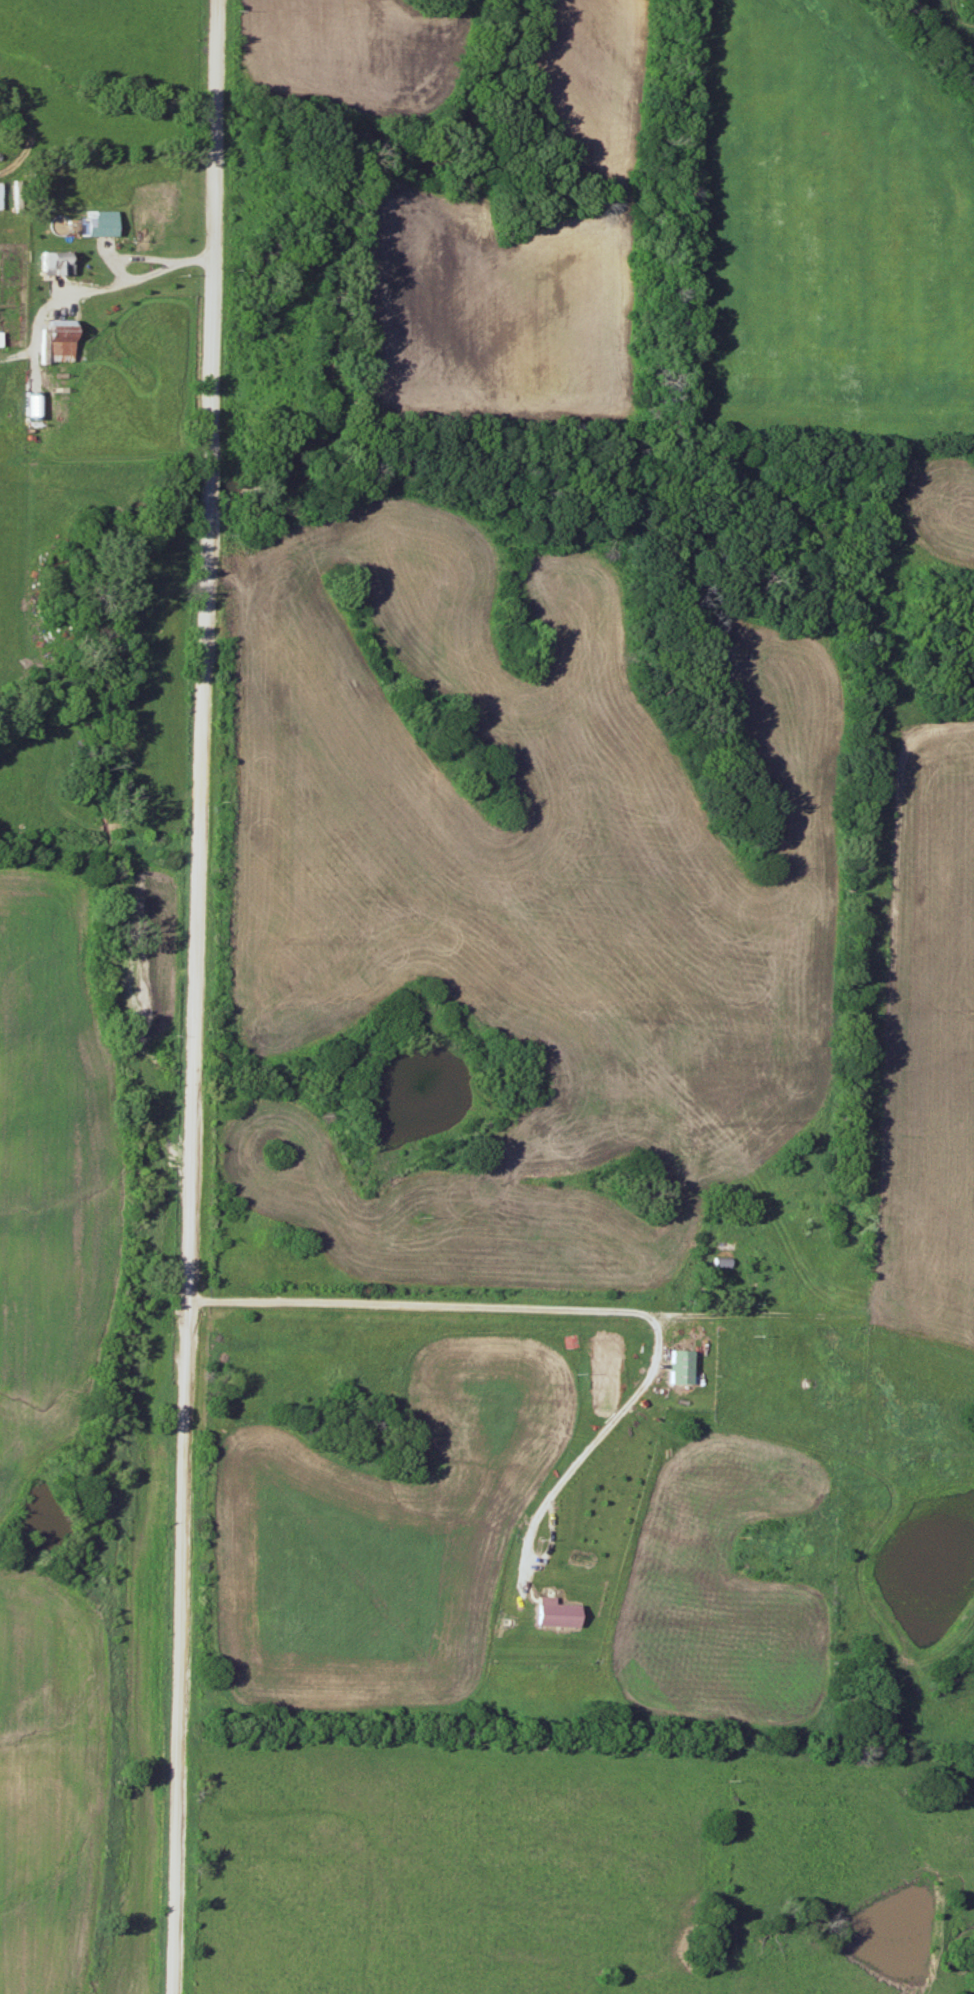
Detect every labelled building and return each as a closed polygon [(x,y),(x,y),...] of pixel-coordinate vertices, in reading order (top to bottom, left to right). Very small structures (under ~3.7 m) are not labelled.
[(115,218),(85,218),(86,237),(116,237),(115,218)] [(47,362),(74,362),(74,320),(47,320),(47,362)] [(728,1257),(711,1257),(711,1267),(728,1267),(728,1257)] [(691,1350),(670,1350),(670,1384),(691,1384),(691,1350)] [(556,1604),(556,1597),(539,1596),(539,1626),(581,1626),(581,1604),(556,1604)]
